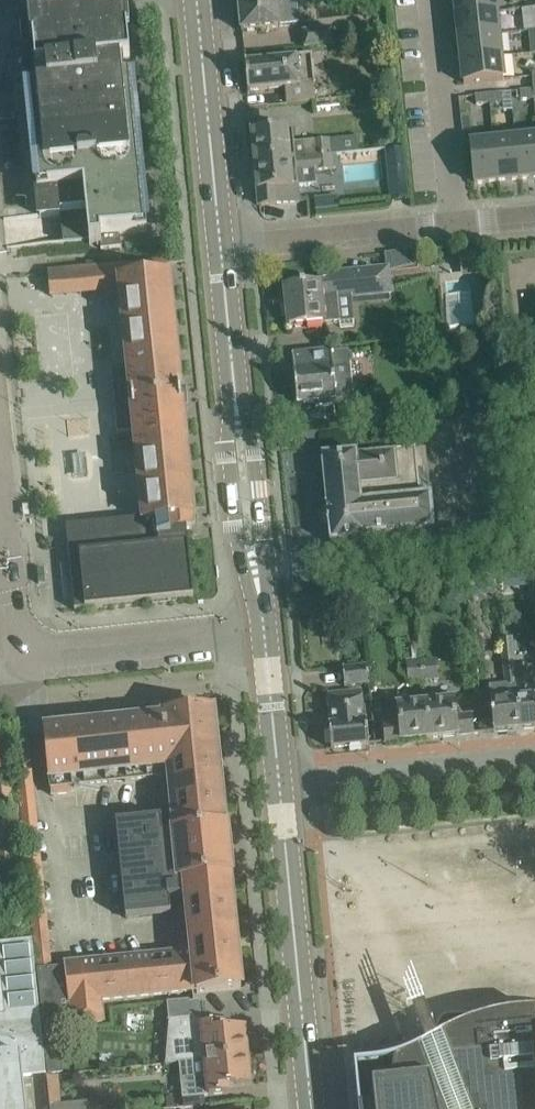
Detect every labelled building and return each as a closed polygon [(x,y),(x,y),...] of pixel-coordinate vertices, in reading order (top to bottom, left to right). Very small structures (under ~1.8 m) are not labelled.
[(241,31),(280,27),(280,26),(298,24),(296,0),(238,0),(241,31)] [(457,16),(496,12),(495,0),(455,0),(457,16)] [(100,237),(120,235),(147,232),(142,180),(135,181),(123,64),(130,64),(125,12),(93,15),(93,10),(61,13),(62,18),(30,21),(35,71),(25,74),(40,217),(61,215),(64,242),(89,240),(89,245),(100,244),(100,237)] [(457,16),(459,39),(499,34),(496,12),(457,16)] [(304,48),(332,44),(330,27),(302,29),(304,48)] [(459,39),(461,61),(501,57),(499,34),(459,39)] [(267,60),(245,63),(248,91),(285,87),(287,104),(309,102),(315,101),(313,83),(310,56),(298,57),(267,60)] [(461,61),(464,84),(504,80),(501,57),(461,61)] [(534,99),(533,90),(520,91),(521,100),(534,99)] [(502,93),(489,94),(489,103),(503,102),(502,93)] [(489,94),(475,96),(476,105),(489,103),(489,94)] [(255,162),(358,152),(357,138),(294,144),(293,130),(270,132),(268,117),(251,119),(255,162)] [(516,139),(520,179),(534,177),(534,137),(516,139)] [(516,139),(493,141),(498,181),(520,179),(516,139)] [(493,141),(470,144),(474,184),(498,181),(493,141)] [(386,151),(391,201),(408,199),(403,150),(386,151)] [(358,152),(255,162),(259,206),(300,202),(298,187),(309,185),(316,177),(316,171),(333,169),(332,155),(358,152)] [(121,247),(120,235),(100,237),(100,244),(101,249),(121,247)] [(318,284),(285,287),(289,328),(311,326),(323,324),(339,323),(336,298),(389,293),(387,272),(418,269),(416,250),(385,253),(386,269),(317,276),(318,284)] [(481,252),(463,254),(465,272),(482,270),(481,252)] [(120,399),(120,408),(114,408),(117,434),(135,432),(144,518),(66,526),(74,610),(194,598),(187,529),(192,529),(191,518),(193,518),(167,262),(119,267),(129,371),(111,373),(114,399),(120,399)] [(486,338),(470,339),(472,355),(487,353),(486,338)] [(314,354),(292,356),(297,404),(316,402),(316,407),(352,404),(350,377),(347,350),(332,352),(314,354)] [(330,544),(352,542),(366,540),(365,538),(435,532),(431,496),(420,497),(415,448),(357,454),(357,453),(322,457),(330,544)] [(494,567),(468,570),(470,588),(496,585),(494,567)] [(504,668),(514,667),(512,653),(502,654),(504,668)] [(435,660),(422,662),(423,681),(437,679),(435,660)] [(423,681),(422,662),(407,663),(409,682),(423,681)] [(344,686),(366,684),(370,684),(368,666),(343,668),(344,686)] [(516,685),(517,699),(520,729),(534,728),(534,698),(533,683),(534,683),(533,666),(514,668),(516,685)] [(514,667),(504,668),(506,686),(516,685),(514,668),(514,667)] [(369,745),(367,723),(363,723),(360,693),(330,696),(333,726),(329,727),(331,749),(369,745)] [(453,695),(425,698),(429,739),(473,734),(471,716),(456,718),(453,695)] [(429,739),(425,698),(397,701),(399,724),(384,726),(386,743),(429,739)] [(520,729),(517,699),(490,702),(493,732),(520,729)] [(218,991),(240,988),(229,877),(231,876),(226,827),(224,828),(212,711),(164,716),(164,720),(45,732),(46,746),(51,796),(74,793),(74,788),(170,778),(176,833),(174,833),(174,835),(162,836),(161,820),(116,825),(126,919),(170,915),(169,900),(187,899),(193,953),(66,966),(67,968),(38,971),(41,1004),(44,1029),(103,1023),(101,1004),(100,1001),(196,991),(197,993),(218,991)] [(13,825),(10,825),(0,826),(0,899),(11,898),(21,897),(13,825)] [(23,1078),(31,1077),(29,1058),(45,1056),(33,940),(0,944),(0,1108),(26,1108),(23,1078)] [(533,1013),(517,1014),(505,1015),(486,1018),(470,1018),(455,1018),(448,1018),(444,1019),(442,1020),(441,1022),(439,1023),(438,1025),(438,1028),(438,1030),(438,1032),(438,1034),(439,1036),(440,1038),(440,1039),(437,1041),(437,1040),(435,1038),(432,1037),(429,1037),(427,1037),(425,1039),(423,1041),(422,1043),(422,1045),(423,1048),(423,1049),(421,1050),(421,1049),(418,1051),(411,1054),(406,1056),(398,1059),(392,1061),(387,1062),(383,1063),(375,1065),(354,1067),(359,1108),(534,1108),(534,1013),(533,1013)] [(195,1017),(168,1020),(168,1021),(171,1021),(168,1062),(165,1062),(165,1064),(205,1060),(247,1056),(244,1028),(222,1030),(221,1023),(196,1026),(195,1017)] [(247,1056),(205,1060),(207,1079),(181,1081),(183,1099),(229,1094),(228,1087),(250,1085),(247,1056)] [(61,1058),(46,1060),(48,1074),(62,1073),(61,1058)] [(47,1080),(50,1107),(50,1108),(97,1108),(96,1103),(61,1106),(58,1079),(47,1080)]
